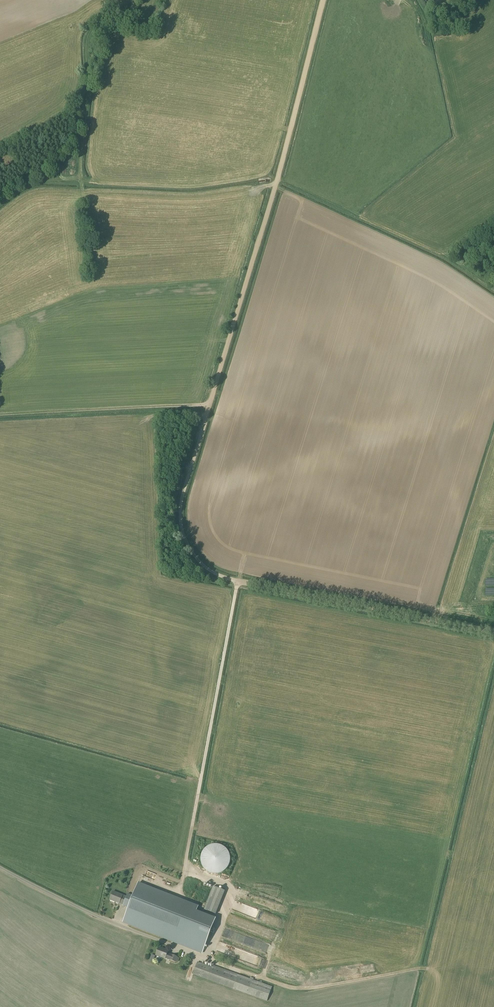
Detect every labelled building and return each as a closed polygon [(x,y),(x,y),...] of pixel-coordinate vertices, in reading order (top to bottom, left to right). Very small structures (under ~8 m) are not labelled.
[(207,868),(223,869),(223,864),(222,864),(222,858),(218,858),(218,857),(216,857),(215,857),(213,857),(213,859),(207,858),(207,861),(204,860),(203,865),(207,866),(207,868)] [(127,894),(126,897),(125,900),(124,903),(123,905),(122,906),(128,908),(122,923),(202,954),(216,919),(197,912),(199,907),(138,883),(133,896),(127,894)] [(219,914),(226,890),(222,889),(214,912),(219,914)] [(120,901),(124,903),(125,900),(122,898),(123,895),(113,891),(110,900),(119,904),(120,901)] [(244,904),(235,901),(233,907),(242,910),(244,904)] [(178,957),(167,953),(168,951),(159,947),(156,955),(165,959),(169,960),(176,962),(176,961),(178,962),(179,958),(177,958),(178,957)] [(211,967),(198,962),(193,974),(267,1001),(272,987),(212,966),(211,967)]
